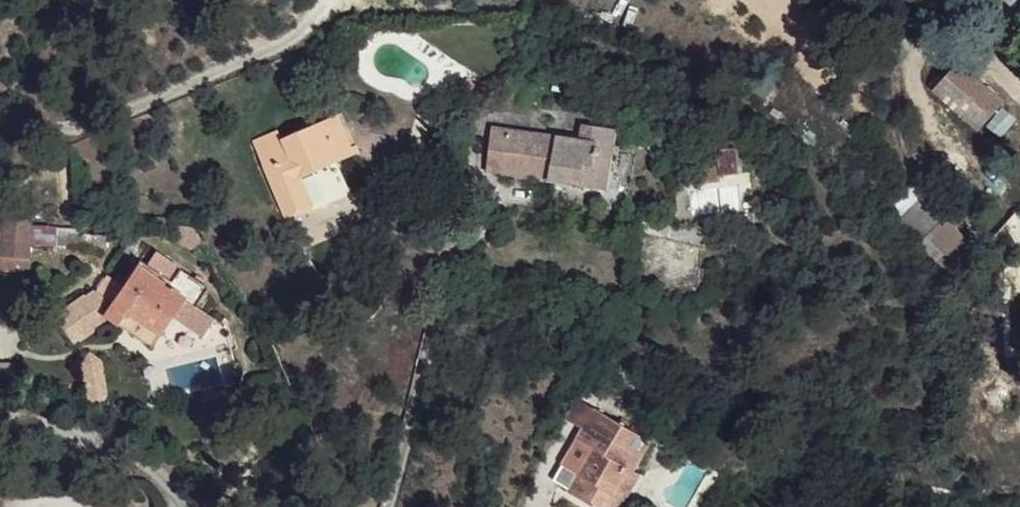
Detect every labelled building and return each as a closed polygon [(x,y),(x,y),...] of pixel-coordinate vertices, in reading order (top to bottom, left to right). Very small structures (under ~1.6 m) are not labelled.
[(1005,101),(960,63),(936,89),(980,129),(1005,101)] [(340,116),(260,148),(287,210),(311,202),(302,177),(357,154),(340,116)] [(579,138),(497,123),(490,166),(603,187),(612,126),(585,121),(579,138)] [(691,181),(738,176),(735,148),(688,153),(691,181)] [(897,222),(952,270),(975,244),(921,196),(897,222)] [(8,270),(31,271),(32,243),(58,244),(58,243),(107,244),(108,233),(87,232),(87,227),(59,228),(59,227),(32,225),(33,219),(16,217),(13,255),(8,255),(8,270)] [(95,290),(57,317),(74,342),(105,321),(108,317),(120,323),(128,309),(163,330),(174,311),(205,330),(217,310),(196,298),(208,280),(179,262),(170,276),(141,259),(124,284),(109,274),(98,291),(95,290)] [(163,330),(128,309),(120,323),(155,344),(163,330)] [(90,351),(82,363),(88,398),(100,406),(108,394),(102,360),(90,351)] [(0,362),(0,389),(14,390),(14,362),(0,362)] [(646,439),(593,407),(576,438),(589,447),(570,489),(590,502),(600,486),(610,491),(626,466),(632,469),(646,439)] [(626,466),(610,491),(600,486),(590,502),(601,506),(617,506),(636,472),(632,469),(626,466)]
